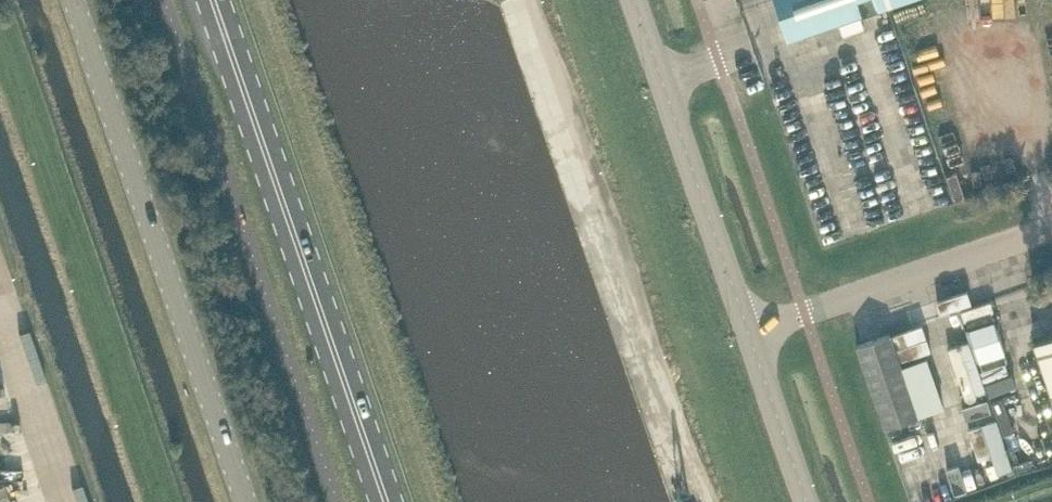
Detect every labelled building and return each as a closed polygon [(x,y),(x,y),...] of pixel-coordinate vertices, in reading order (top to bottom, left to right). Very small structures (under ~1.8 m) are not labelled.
[(896,0),(776,0),(789,36),(896,0)] [(982,169),(971,173),(980,198),(992,194),(982,169)] [(919,414),(902,365),(891,332),(858,343),(886,425),(919,414)] [(1032,341),(1051,401),(1051,335),(1032,341)] [(928,357),(902,365),(919,414),(946,405),(928,357)] [(1051,462),(1051,450),(1039,453),(1030,411),(1005,416),(1016,469),(1051,462)]
